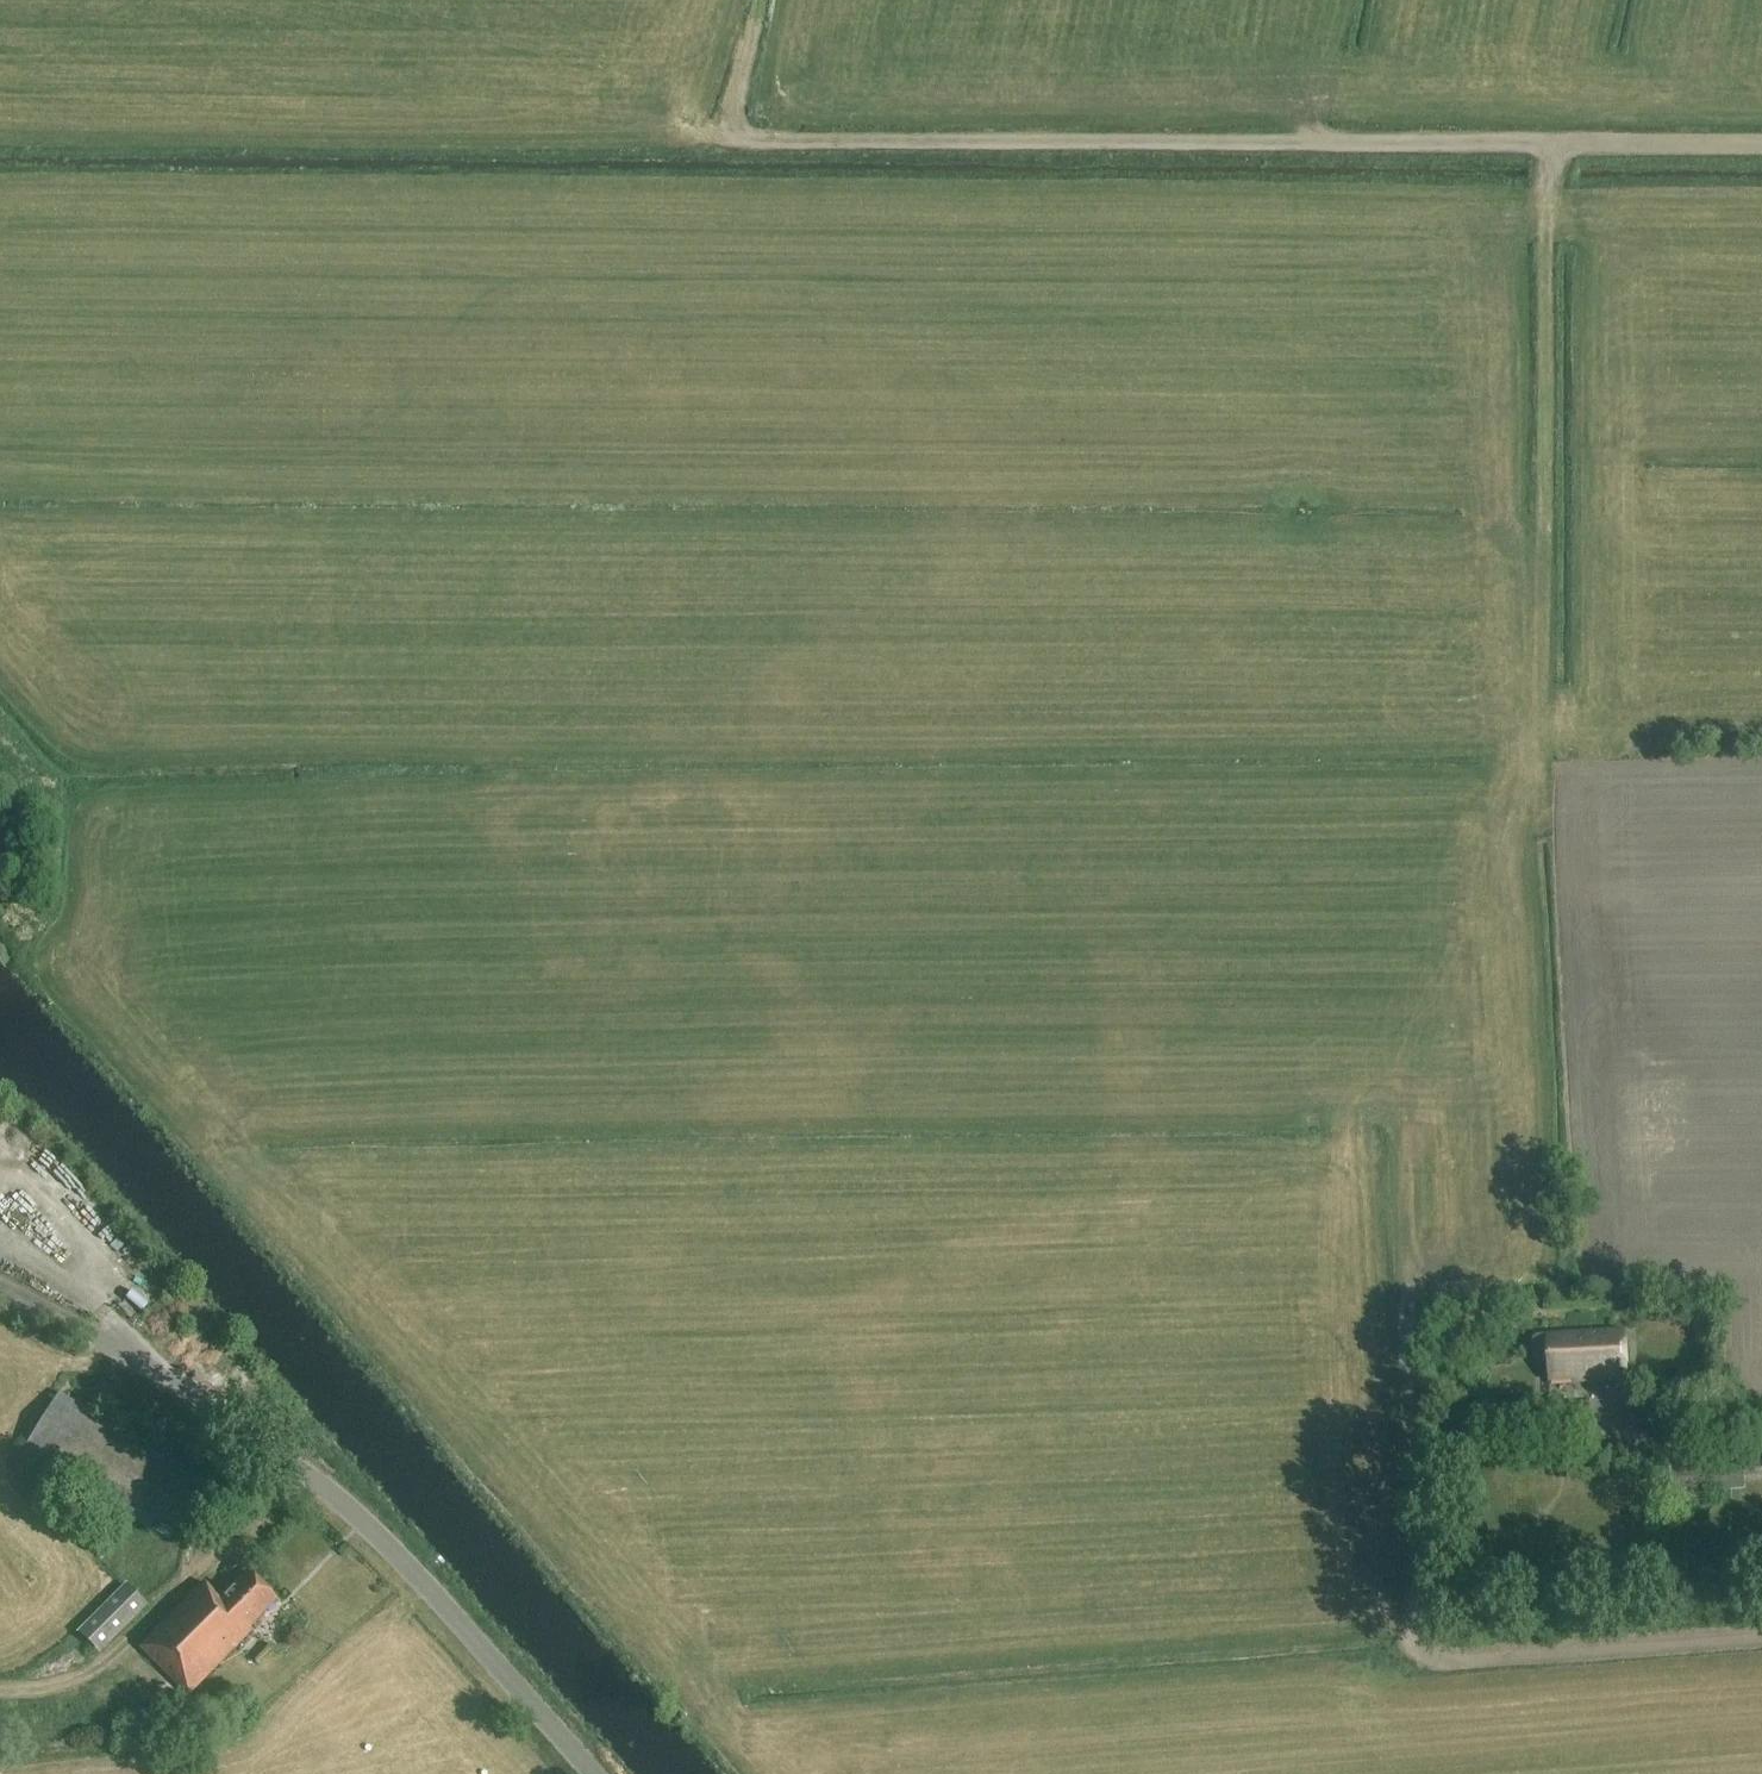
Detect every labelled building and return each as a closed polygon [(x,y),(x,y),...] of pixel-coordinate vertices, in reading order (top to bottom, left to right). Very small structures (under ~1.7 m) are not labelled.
[(1625,1333),(1547,1337),(1538,1338),(1534,1342),(1535,1357),(1539,1361),(1548,1361),(1549,1381),(1574,1380),(1574,1382),(1627,1379),(1625,1333)] [(57,1394),(23,1450),(169,1540),(204,1484),(57,1394)] [(1738,1449),(1694,1453),(1688,1453),(1689,1464),(1669,1465),(1672,1496),(1745,1490),(1743,1458),(1739,1458),(1738,1449)] [(252,1631),(249,1628),(276,1601),(247,1572),(219,1599),(203,1583),(139,1647),(187,1696),(252,1631)] [(80,1634),(98,1653),(146,1605),(128,1587),(80,1634)]
